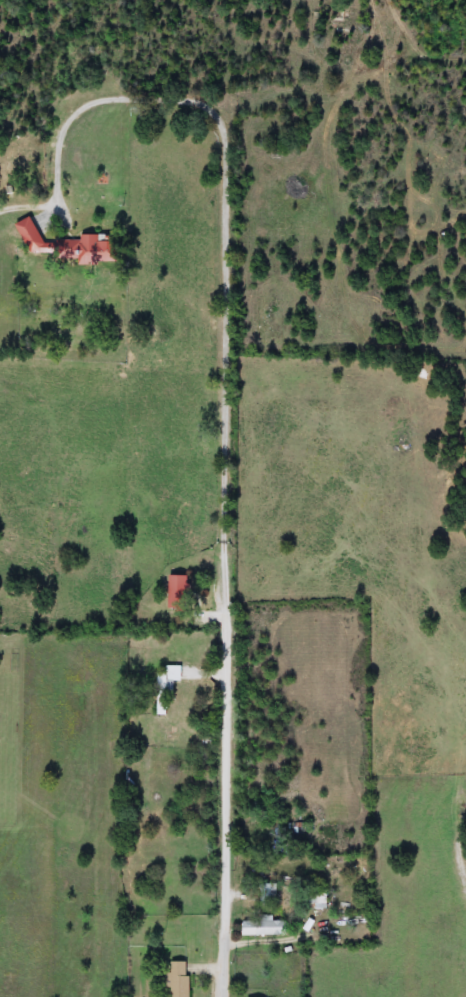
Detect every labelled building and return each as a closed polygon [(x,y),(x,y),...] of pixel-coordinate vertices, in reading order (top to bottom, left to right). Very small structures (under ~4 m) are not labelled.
[(110,261),(30,260),(12,225),(27,217),(41,243),(51,243),(58,239),(73,239),(83,234),(109,234),(110,261)] [(185,575),(185,603),(165,603),(165,575),(185,575)] [(154,674),(163,674),(163,666),(179,666),(179,682),(169,682),(169,715),(154,715),(154,674)] [(276,883),(276,906),(260,906),(260,883),(276,883)] [(302,906),(302,893),(324,893),(324,906),(302,906)] [(281,919),(281,936),(238,936),(238,919),(281,919)] [(186,961),(186,996),(169,996),(169,989),(162,989),(162,973),(167,973),(167,961),(186,961)]
